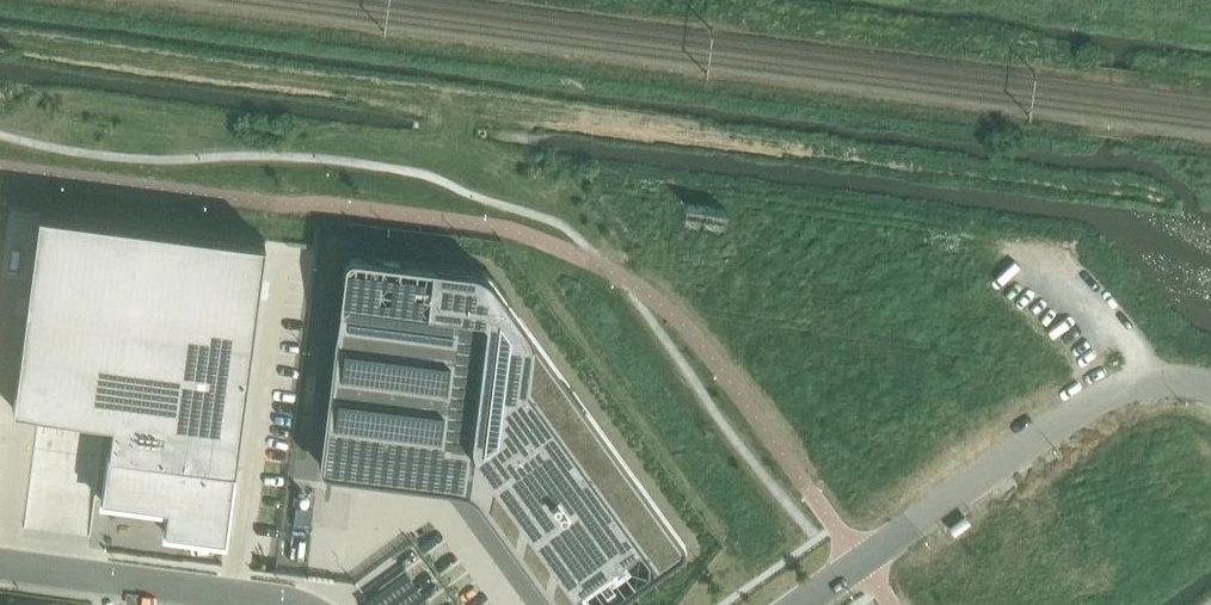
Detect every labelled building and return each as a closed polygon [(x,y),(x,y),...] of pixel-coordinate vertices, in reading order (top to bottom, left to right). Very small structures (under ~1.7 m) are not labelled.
[(15,389),(13,407),(40,411),(41,411),(105,419),(106,419),(113,420),(109,450),(102,500),(168,509),(165,533),(186,535),(226,540),(236,467),(266,240),(39,210),(39,211),(29,281),(15,389)] [(320,463),(320,466),(322,469),(324,472),(327,473),(330,474),(357,477),(458,490),(463,491),(467,492),(472,495),(476,498),(479,502),(507,540),(524,564),(554,604),(612,604),(681,555),(683,553),(685,550),(685,547),(684,543),(683,541),(495,282),(491,277),(486,273),(481,270),(475,268),(469,267),(355,253),(353,253),(350,254),(347,256),(346,258),(345,261),(341,291),(338,318),(320,463)]
